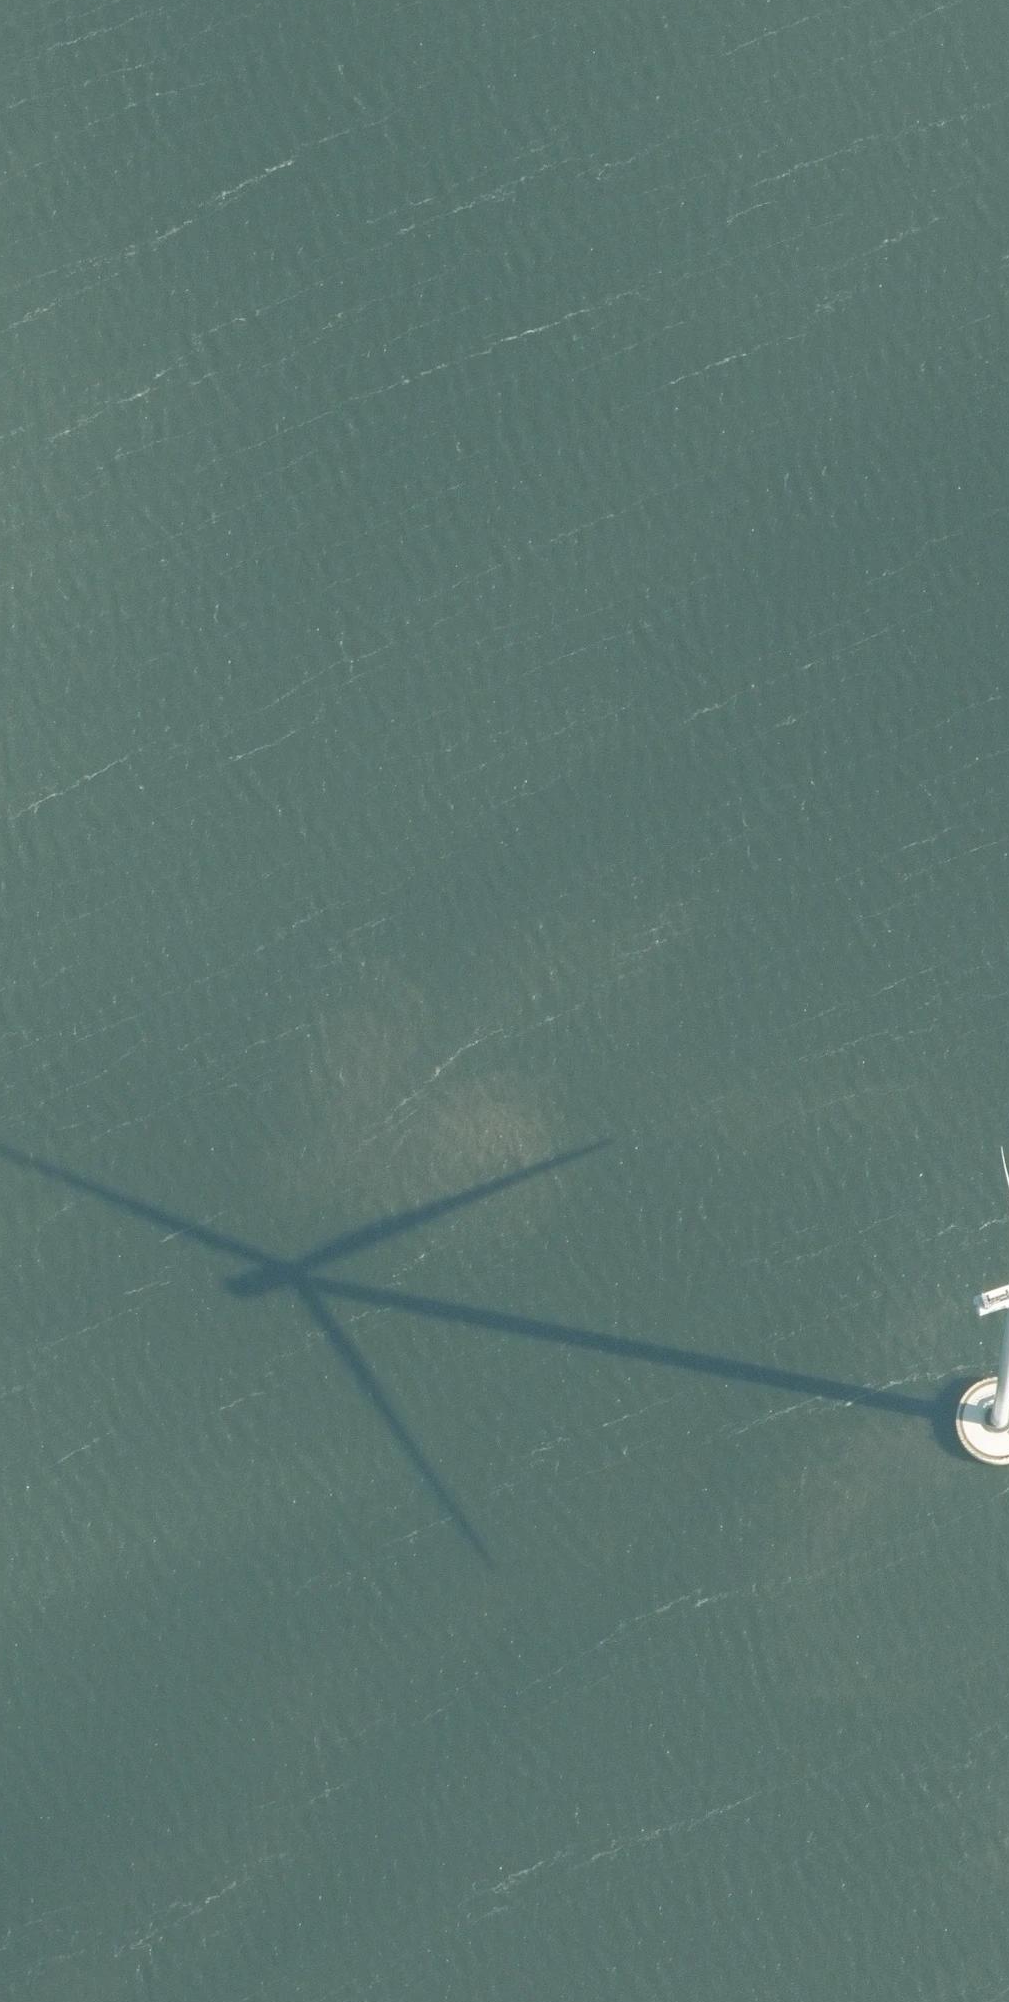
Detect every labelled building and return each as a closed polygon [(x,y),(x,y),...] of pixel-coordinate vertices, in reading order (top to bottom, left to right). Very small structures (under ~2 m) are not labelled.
[(1000,1421),(1000,1419),(1000,1418),(999,1416),(998,1415),(997,1414),(996,1413),(994,1413),(993,1412),(991,1412),(990,1412),(989,1413),(987,1413),(986,1414),(985,1415),(984,1416),(983,1418),(983,1419),(983,1421),(983,1422),(983,1424),(984,1425),(985,1426),(986,1427),(987,1428),(989,1429),(990,1429),(991,1429),(993,1429),(994,1429),(996,1428),(997,1427),(998,1426),(999,1425),(1000,1424),(1000,1422),(1000,1421)]
